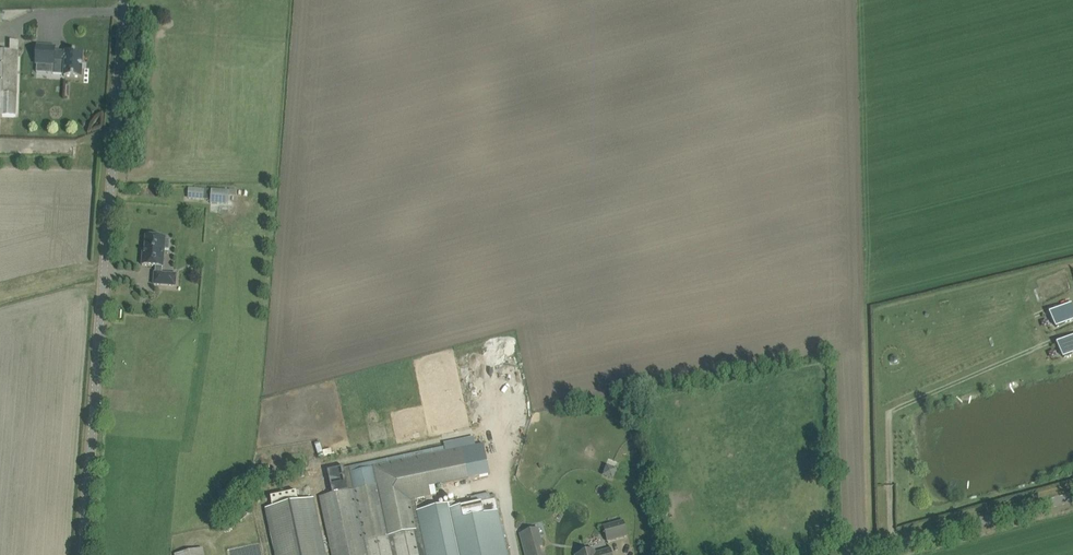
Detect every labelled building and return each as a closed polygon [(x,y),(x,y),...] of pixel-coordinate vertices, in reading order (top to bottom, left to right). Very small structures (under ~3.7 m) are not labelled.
[(17,117),(18,98),(19,41),(10,40),(10,51),(0,50),(0,117),(17,117)] [(63,75),(63,76),(81,77),(83,53),(66,52),(55,52),(55,47),(37,46),(36,65),(53,66),(52,74),(63,75)] [(188,188),(188,199),(203,200),(211,200),(210,203),(228,205),(228,200),(229,191),(228,191),(212,189),(204,189),(188,188)] [(155,237),(154,236),(150,235),(148,237),(146,236),(145,249),(143,249),(143,250),(142,265),(156,266),(155,273),(154,284),(175,286),(176,275),(162,273),(163,267),(165,247),(162,247),(162,239),(165,240),(165,238),(155,237)] [(1057,343),(1063,358),(1072,353),(1072,336),(1057,343)] [(496,499),(490,500),(472,504),(456,508),(455,502),(453,503),(417,511),(415,500),(431,496),(431,495),(436,494),(435,486),(468,479),(461,448),(473,446),(472,440),(460,442),(326,471),(331,494),(320,497),(332,554),(508,554),(496,499)] [(484,443),(473,446),(461,448),(468,479),(490,474),(484,443)] [(604,474),(612,477),(615,469),(607,466),(604,474)] [(266,508),(276,554),(326,554),(314,498),(287,504),(266,508)] [(607,542),(628,536),(623,521),(603,526),(607,542)] [(544,554),(542,554),(540,548),(543,547),(538,529),(519,534),(524,554),(545,554),(544,554)]
